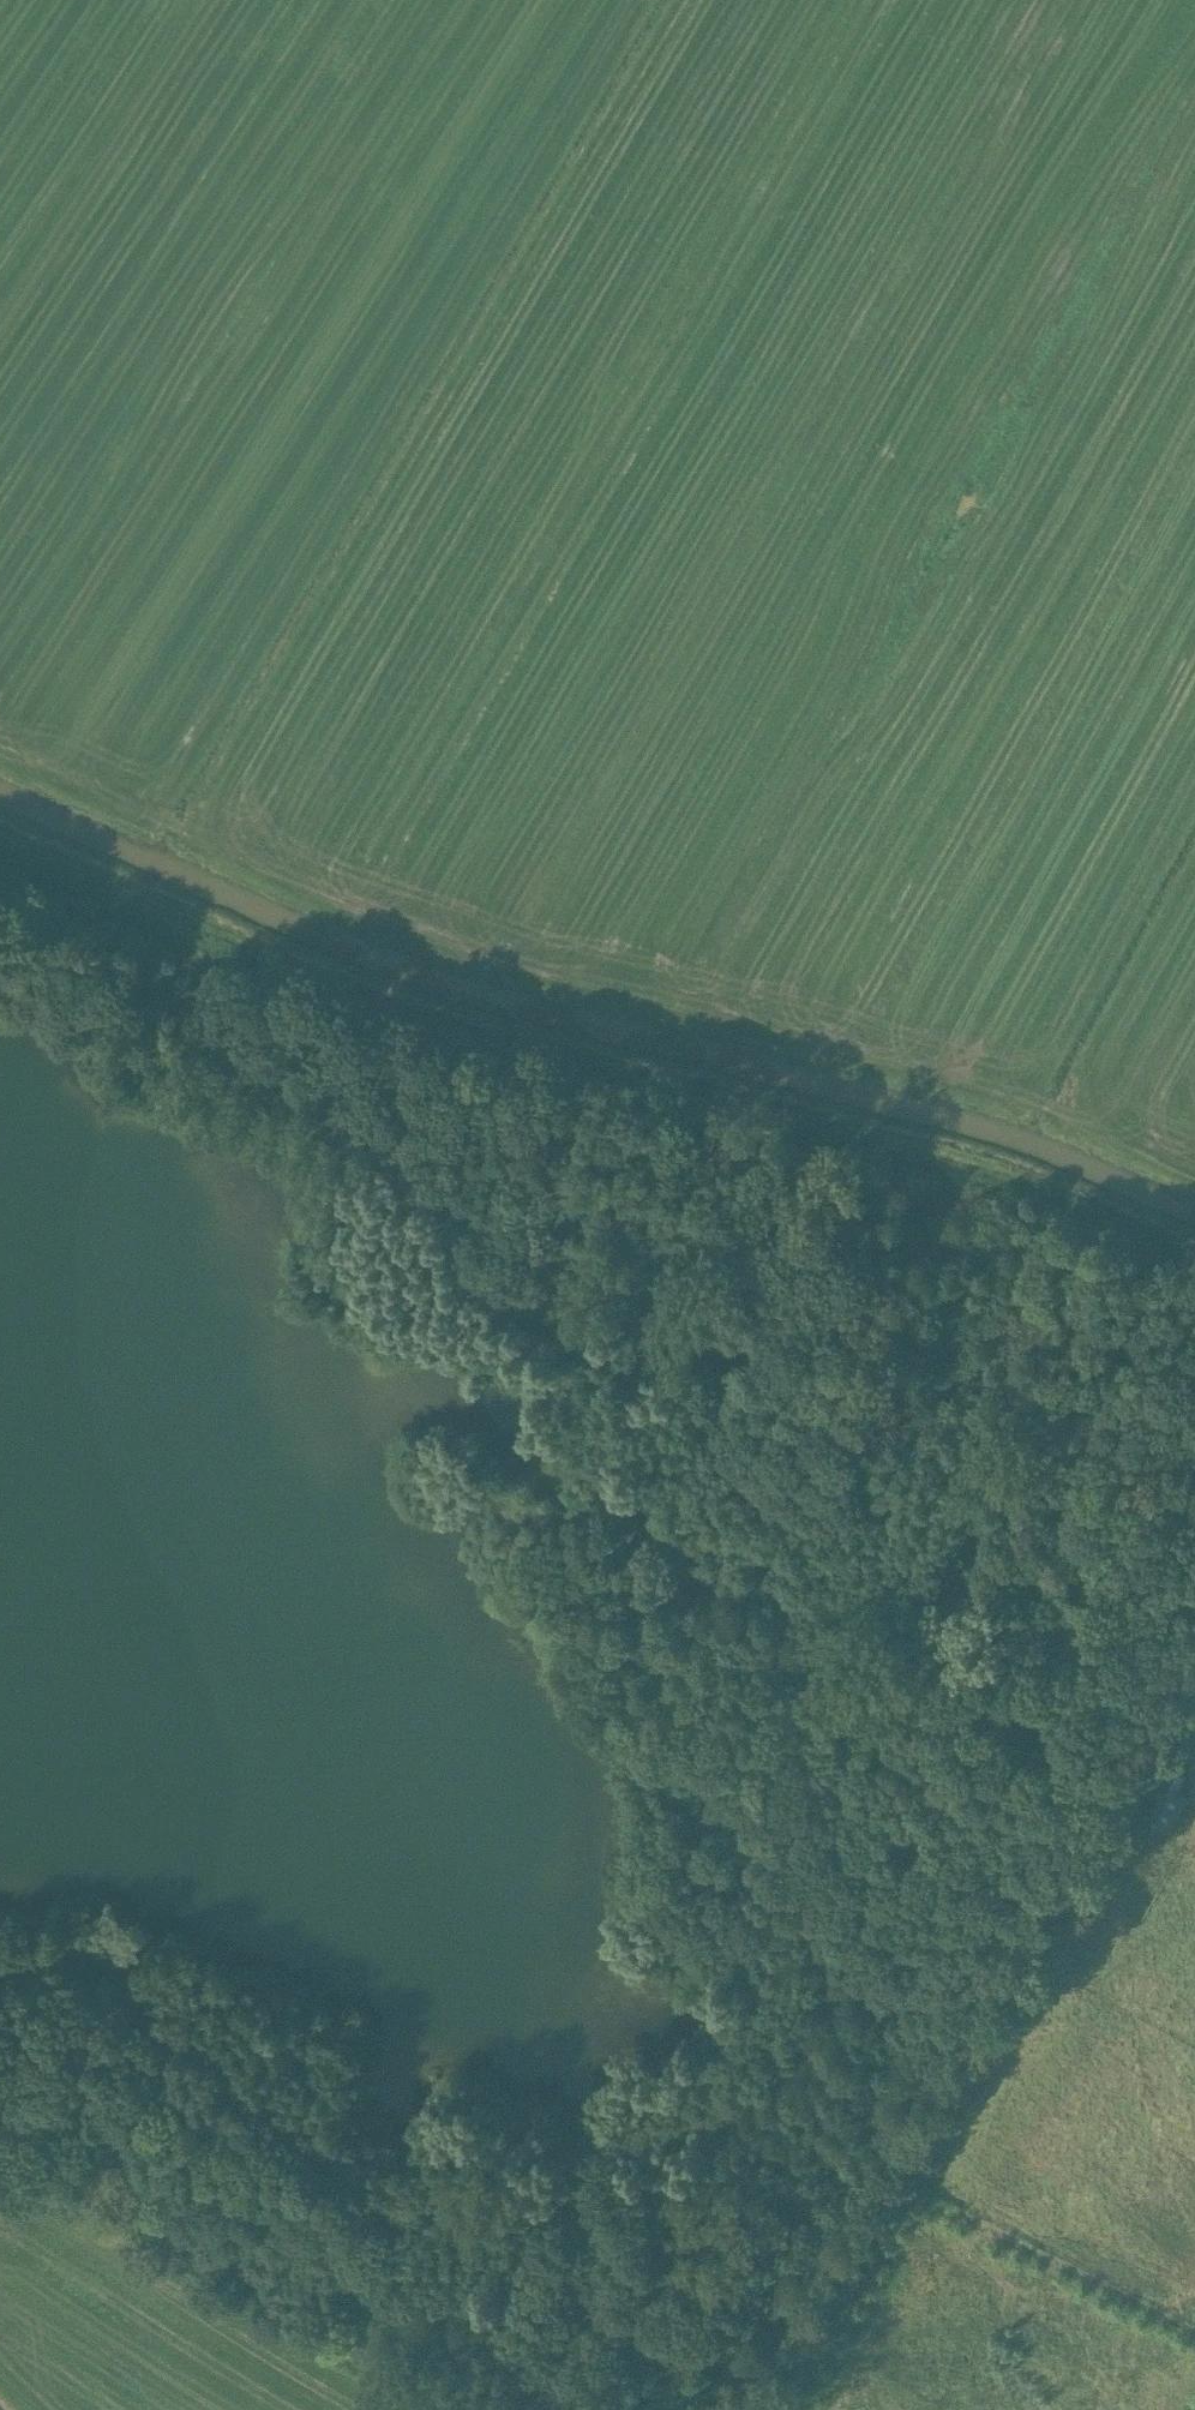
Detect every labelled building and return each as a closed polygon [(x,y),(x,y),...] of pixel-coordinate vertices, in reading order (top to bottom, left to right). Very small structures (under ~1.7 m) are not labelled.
[(1165,1764),(1158,1777),(1173,1786),(1180,1772),(1165,1764)] [(1165,1783),(1146,1816),(1163,1826),(1183,1793),(1165,1783)]
